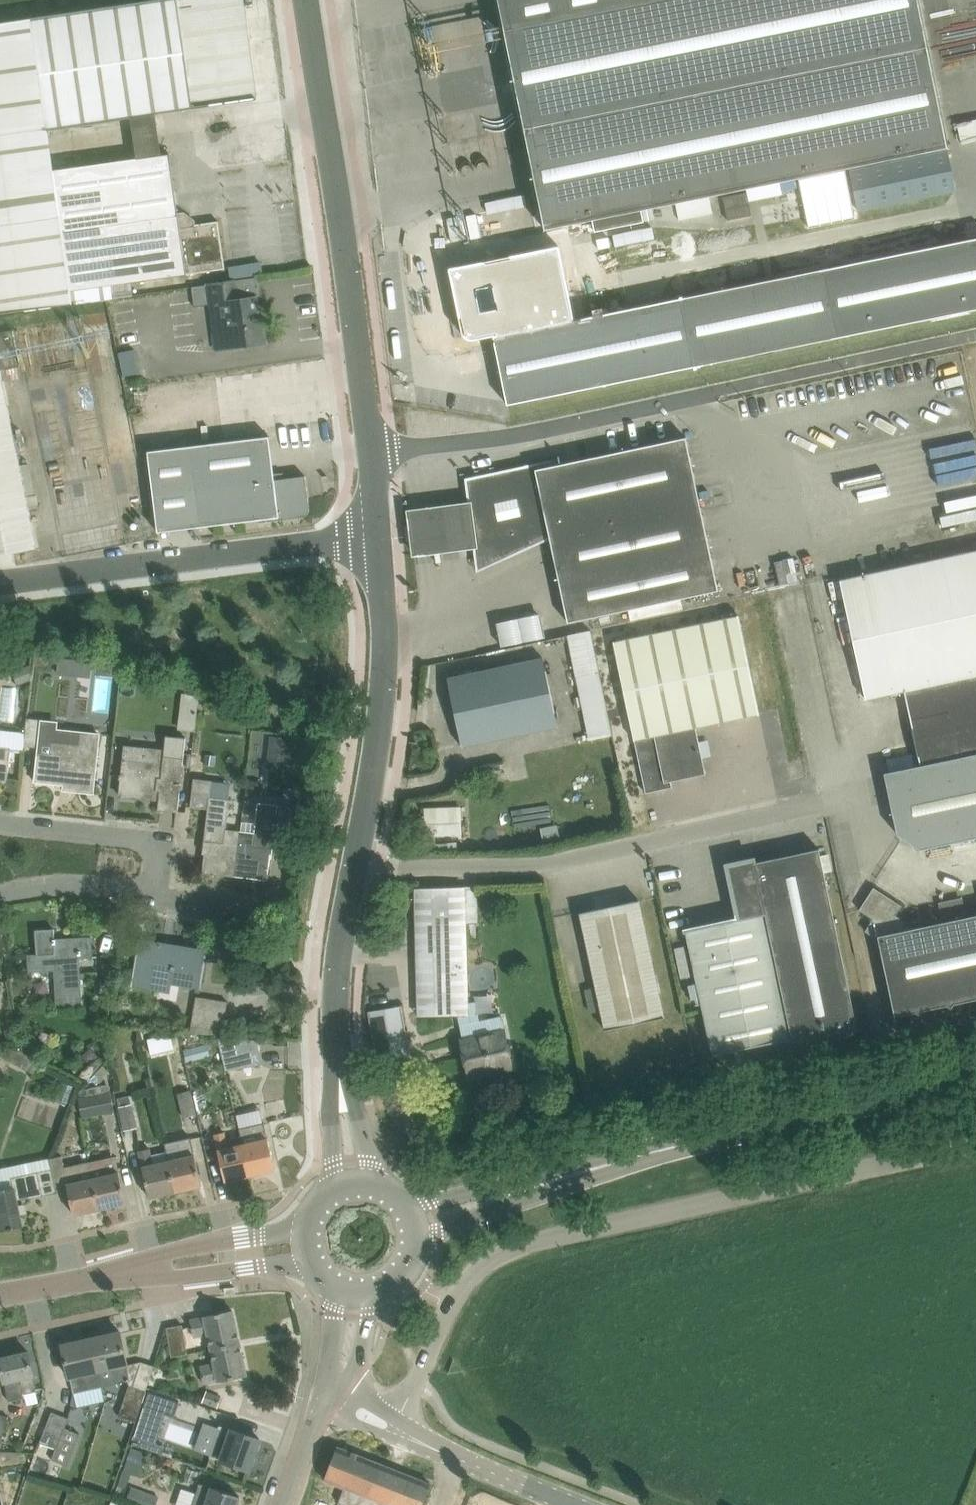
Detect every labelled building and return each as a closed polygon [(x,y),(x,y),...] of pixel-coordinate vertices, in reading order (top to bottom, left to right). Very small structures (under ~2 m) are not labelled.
[(546,227),(951,145),(920,0),(500,0),(546,227)] [(957,189),(949,150),(851,169),(859,209),(957,189)] [(54,169),(63,230),(179,214),(170,154),(54,169)] [(724,197),(728,219),(752,214),(748,192),(724,197)] [(187,274),(226,268),(219,221),(189,225),(188,215),(185,213),(179,214),(187,274)] [(179,214),(63,230),(73,303),(114,297),(112,284),(187,274),(179,214)] [(696,365),(975,308),(975,236),(682,297),(696,365)] [(473,339),(474,338),(494,335),(575,318),(560,243),(460,264),(463,280),(452,282),(462,330),(462,331),(463,333),(464,335),(465,336),(466,337),(468,338),(469,338),(471,339),(473,339)] [(195,305),(211,303),(218,350),(266,343),(263,325),(260,325),(256,296),(239,299),(236,280),(194,287),(194,286),(192,286),(195,305)] [(124,376),(140,372),(136,349),(122,351),(119,352),(124,376)] [(0,360),(0,553),(37,546),(0,360)] [(260,522),(304,516),(309,514),(310,508),(306,475),(275,479),(270,436),(149,451),(159,532),(259,519),(260,522)] [(662,442),(545,467),(535,463),(466,478),(478,572),(551,537),(564,594),(569,621),(694,594),(719,588),(687,437),(662,442)] [(407,519),(413,566),(479,557),(473,510),(407,519)] [(839,577),(847,613),(975,584),(975,547),(839,577)] [(908,690),(924,764),(975,753),(975,584),(847,613),(866,700),(908,690)] [(506,644),(548,635),(543,611),(501,620),(506,644)] [(697,726),(760,713),(740,615),(614,641),(635,739),(647,792),(673,787),(672,780),(707,773),(697,726)] [(569,633),(589,738),(611,734),(591,629),(569,633)] [(59,657),(59,668),(73,669),(74,658),(59,657)] [(463,745),(558,725),(544,657),(448,678),(463,745)] [(13,671),(18,684),(31,679),(32,663),(13,671)] [(180,728),(198,728),(199,692),(181,691),(180,728)] [(27,718),(26,731),(25,745),(40,746),(42,719),(27,718)] [(7,780),(6,783),(8,783),(10,760),(15,761),(16,751),(11,751),(11,747),(24,748),(26,731),(0,728),(0,779),(7,780)] [(39,752),(38,762),(36,781),(37,782),(37,781),(78,785),(77,790),(94,792),(100,732),(83,730),(81,745),(53,742),(52,754),(39,752)] [(293,738),(270,735),(267,757),(290,760),(293,738)] [(126,744),(122,775),(120,795),(148,798),(148,795),(160,796),(159,809),(179,811),(185,757),(167,755),(167,748),(126,744)] [(975,837),(975,753),(924,764),(885,772),(898,833),(922,848),(975,837)] [(205,853),(205,859),(203,872),(236,876),(241,830),(227,828),(230,799),(211,796),(213,780),(195,778),(191,806),(208,808),(204,846),(210,846),(210,853),(205,853)] [(241,830),(236,876),(268,879),(271,854),(273,854),(279,804),(259,802),(255,831),(241,830)] [(464,833),(463,804),(426,806),(427,835),(464,833)] [(561,837),(558,823),(541,827),(544,840),(561,837)] [(725,862),(737,919),(687,929),(714,1054),(792,1037),(793,1041),(859,1027),(820,847),(757,861),(756,856),(725,862)] [(416,888),(416,889),(419,1015),(458,1014),(469,1014),(469,1004),(466,887),(416,888)] [(908,928),(894,918),(903,905),(874,887),(860,909),(874,918),(866,930),(879,939),(896,1015),(916,1011),(921,1014),(924,1009),(947,1004),(952,1007),(955,1003),(975,998),(975,914),(908,928)] [(943,919),(967,914),(963,896),(939,901),(943,919)] [(640,900),(581,912),(606,1030),(665,1017),(640,900)] [(28,954),(30,971),(55,969),(58,1006),(83,1004),(80,957),(93,956),(92,936),(66,938),(66,942),(57,943),(56,938),(55,938),(55,928),(36,929),(38,953),(28,954)] [(143,934),(134,986),(170,992),(172,983),(198,988),(198,991),(198,992),(206,945),(206,944),(205,948),(177,943),(177,945),(143,940),(144,934),(143,934)] [(228,1001),(209,998),(197,996),(191,1031),(223,1033),(224,1031),(228,1001)] [(392,1045),(395,1054),(411,1051),(401,1004),(370,1011),(378,1048),(392,1045)] [(512,1065),(505,1031),(463,1041),(470,1074),(512,1065)] [(152,1053),(159,1051),(156,1037),(148,1038),(152,1053)] [(8,1045),(40,1063),(45,1054),(23,1042),(20,1048),(9,1042),(8,1045)] [(40,1063),(8,1045),(3,1043),(0,1049),(0,1055),(35,1073),(40,1063)] [(208,1043),(193,1046),(185,1048),(188,1061),(211,1055),(208,1043)] [(260,1051),(229,1057),(231,1070),(262,1064),(260,1051)] [(101,1081),(110,1072),(103,1065),(94,1074),(101,1081)] [(84,1117),(115,1111),(110,1083),(78,1090),(84,1117)] [(125,1130),(138,1127),(133,1102),(132,1103),(130,1095),(125,1096),(124,1087),(114,1089),(116,1098),(118,1098),(125,1130)] [(178,1092),(184,1116),(198,1113),(192,1089),(178,1092)] [(244,1142),(243,1142),(251,1174),(275,1169),(265,1122),(262,1123),(259,1108),(237,1113),(244,1142)] [(251,1174),(243,1142),(230,1145),(226,1130),(215,1133),(226,1180),(251,1174)] [(202,1185),(198,1165),(192,1137),(180,1140),(184,1155),(169,1159),(176,1191),(202,1185)] [(176,1191),(169,1159),(167,1150),(153,1154),(151,1146),(139,1149),(150,1197),(176,1191)] [(63,1154),(56,1155),(51,1169),(54,1182),(56,1181),(67,1179),(75,1214),(100,1208),(90,1161),(90,1160),(65,1166),(63,1154)] [(56,1155),(0,1167),(0,1230),(10,1227),(10,1228),(14,1228),(14,1226),(23,1225),(18,1199),(57,1190),(56,1181),(54,1182),(51,1169),(56,1155)] [(127,1202),(116,1155),(90,1161),(100,1208),(127,1202)] [(209,1334),(211,1343),(212,1348),(240,1342),(233,1309),(205,1315),(205,1316),(191,1319),(195,1336),(209,1334)] [(188,1353),(186,1344),(183,1324),(168,1327),(172,1355),(188,1353)] [(128,1364),(125,1350),(121,1331),(92,1337),(103,1385),(129,1380),(130,1385),(120,1414),(137,1420),(142,1405),(143,1405),(148,1391),(147,1390),(134,1386),(142,1360),(141,1360),(141,1361),(128,1364)] [(103,1385),(92,1337),(63,1344),(70,1378),(72,1377),(75,1391),(103,1385)] [(240,1342),(212,1348),(215,1363),(201,1366),(205,1383),(219,1380),(247,1374),(240,1342)] [(9,1400),(26,1397),(25,1392),(37,1390),(34,1376),(35,1376),(29,1351),(0,1358),(0,1360),(9,1400)] [(215,1389),(206,1390),(202,1404),(216,1409),(219,1399),(213,1397),(215,1389)] [(148,1391),(143,1405),(145,1406),(133,1442),(151,1448),(154,1442),(157,1442),(166,1413),(175,1416),(180,1401),(148,1391)] [(52,1411),(41,1441),(57,1447),(53,1458),(68,1464),(71,1456),(86,1462),(94,1442),(79,1437),(81,1433),(66,1427),(69,1417),(52,1411)] [(0,1413),(0,1447),(9,1416),(0,1413)] [(260,1438),(221,1424),(211,1454),(221,1458),(221,1460),(249,1470),(260,1438)] [(141,1475),(149,1452),(130,1446),(118,1485),(127,1487),(132,1472),(141,1475)] [(355,1452),(338,1446),(325,1479),(345,1487),(339,1502),(348,1504),(379,1504),(380,1502),(387,1504),(422,1504),(431,1482),(355,1452)] [(240,1495),(201,1482),(193,1504),(237,1504),(240,1495)] [(132,1485),(126,1500),(138,1504),(157,1504),(160,1496),(132,1485)]
